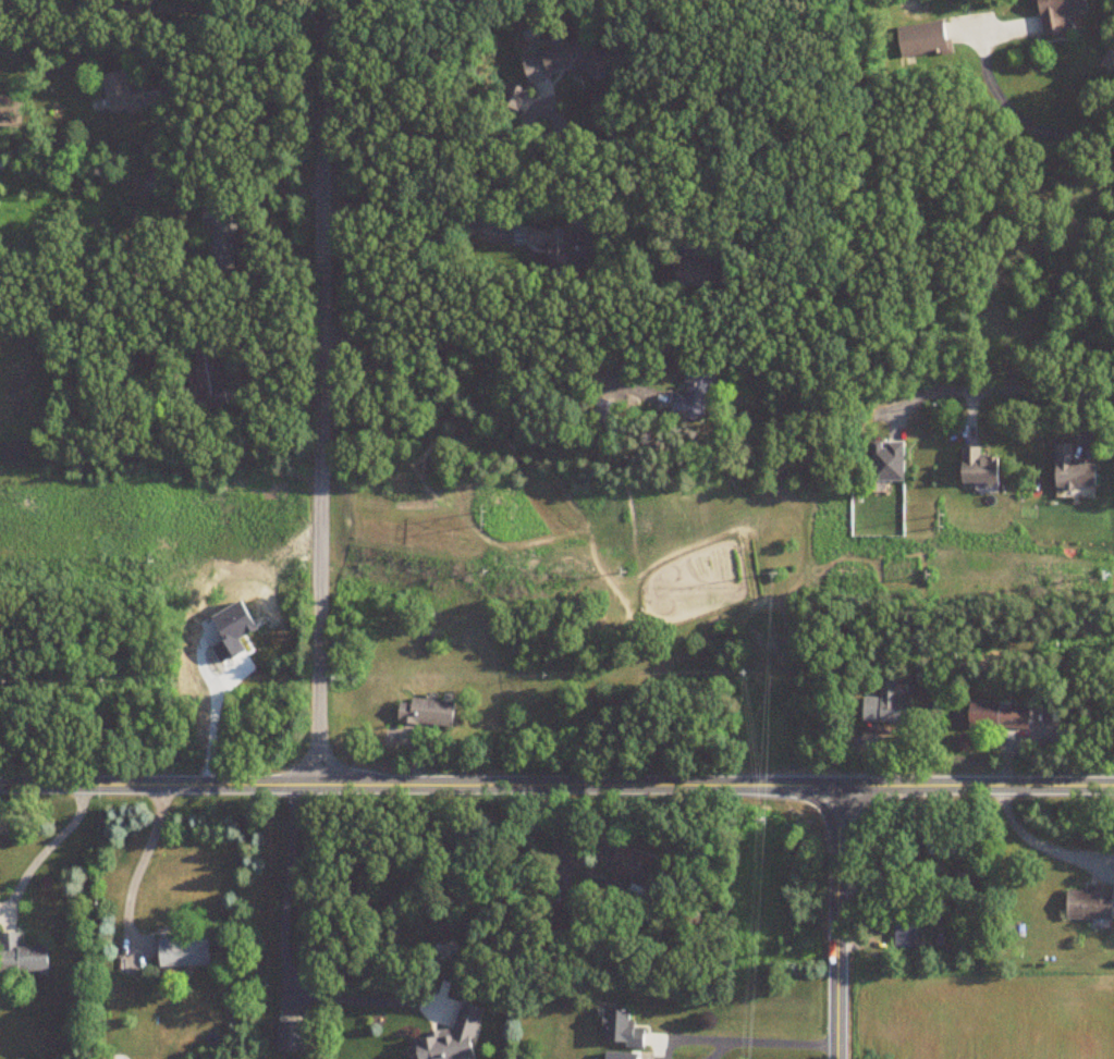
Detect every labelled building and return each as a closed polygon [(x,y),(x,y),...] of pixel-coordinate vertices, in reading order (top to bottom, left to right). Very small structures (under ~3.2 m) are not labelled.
[(1042,38),(1065,35),(1063,18),(1087,14),(1085,0),(1036,0),(1042,38)] [(898,58),(951,55),(950,44),(944,44),(943,24),(896,26),(898,58)] [(519,58),(526,84),(573,70),(598,81),(603,79),(612,59),(611,56),(575,41),(519,58)] [(145,109),(141,91),(128,93),(124,71),(99,76),(107,116),(145,109)] [(222,398),(219,345),(191,346),(193,400),(222,398)] [(713,376),(684,368),(671,417),(701,425),(713,376)] [(869,483),(902,483),(902,443),(869,443),(869,483)] [(1093,463),(1071,463),(1071,445),(1053,445),(1053,489),(1093,489),(1093,463)] [(979,448),(959,448),(959,488),(996,488),(996,458),(979,458),(979,448)] [(907,723),(908,698),(894,698),(895,681),(880,681),(879,697),(862,696),(861,722),(907,723)] [(396,722),(450,728),(453,702),(410,697),(409,703),(398,701),(396,722)] [(1024,729),(1025,704),(967,701),(966,727),(1024,729)] [(652,897),(665,866),(620,847),(608,876),(630,885),(630,888),(652,897)] [(1065,921),(1111,921),(1111,886),(1085,886),(1085,891),(1065,891),(1065,921)] [(894,948),(915,948),(915,916),(894,916),(894,948)] [(45,972),(45,946),(18,946),(18,933),(0,933),(0,973),(45,972)] [(156,938),(156,966),(206,966),(206,938),(156,938)] [(454,1006),(457,1029),(412,1035),(414,1045),(406,1046),(408,1058),(477,1058),(470,1005),(454,1006)] [(643,1027),(627,1026),(627,1010),(602,1010),(601,1045),(642,1047),(643,1027)] [(276,1050),(302,1050),(302,1023),(276,1023),(276,1050)]
